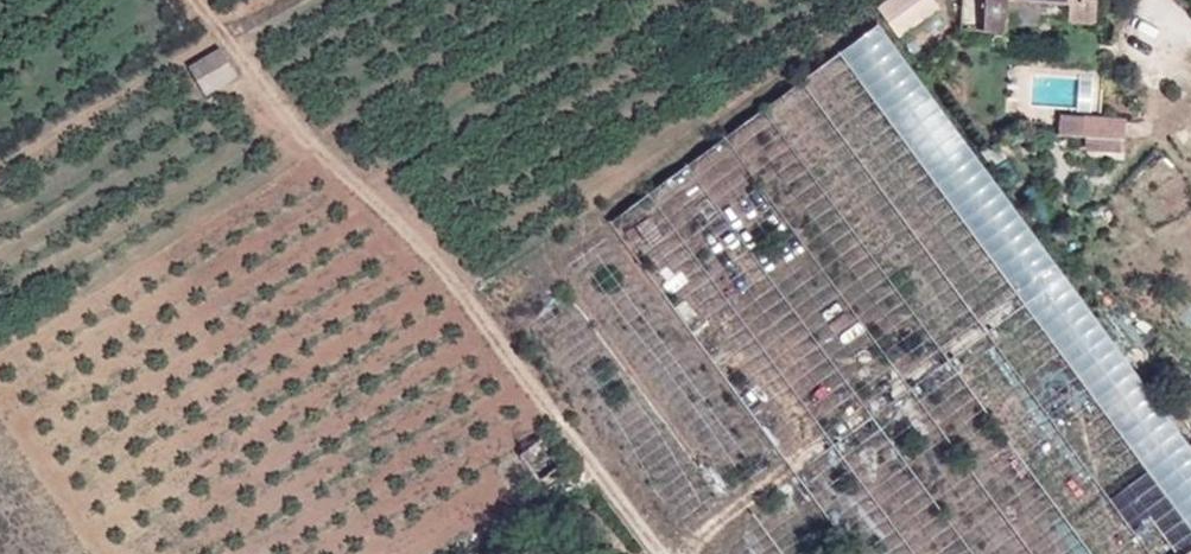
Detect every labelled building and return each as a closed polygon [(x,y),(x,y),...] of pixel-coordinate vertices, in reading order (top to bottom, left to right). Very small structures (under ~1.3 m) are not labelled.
[(900,28),(943,0),(882,0),(900,28)] [(984,30),(1008,30),(1009,0),(985,0),(984,30)] [(1069,2),(1069,20),(1096,21),(1097,0),(1013,0),(1069,2)] [(881,23),(612,220),(858,553),(1188,553),(1190,551),(1190,444),(971,146),(881,23)] [(238,73),(224,47),(192,67),(206,92),(238,73)] [(1035,105),(1099,105),(1099,75),(1035,75),(1035,105)] [(1123,121),(1062,118),(1062,137),(1086,139),(1086,155),(1121,156),(1123,121)]
